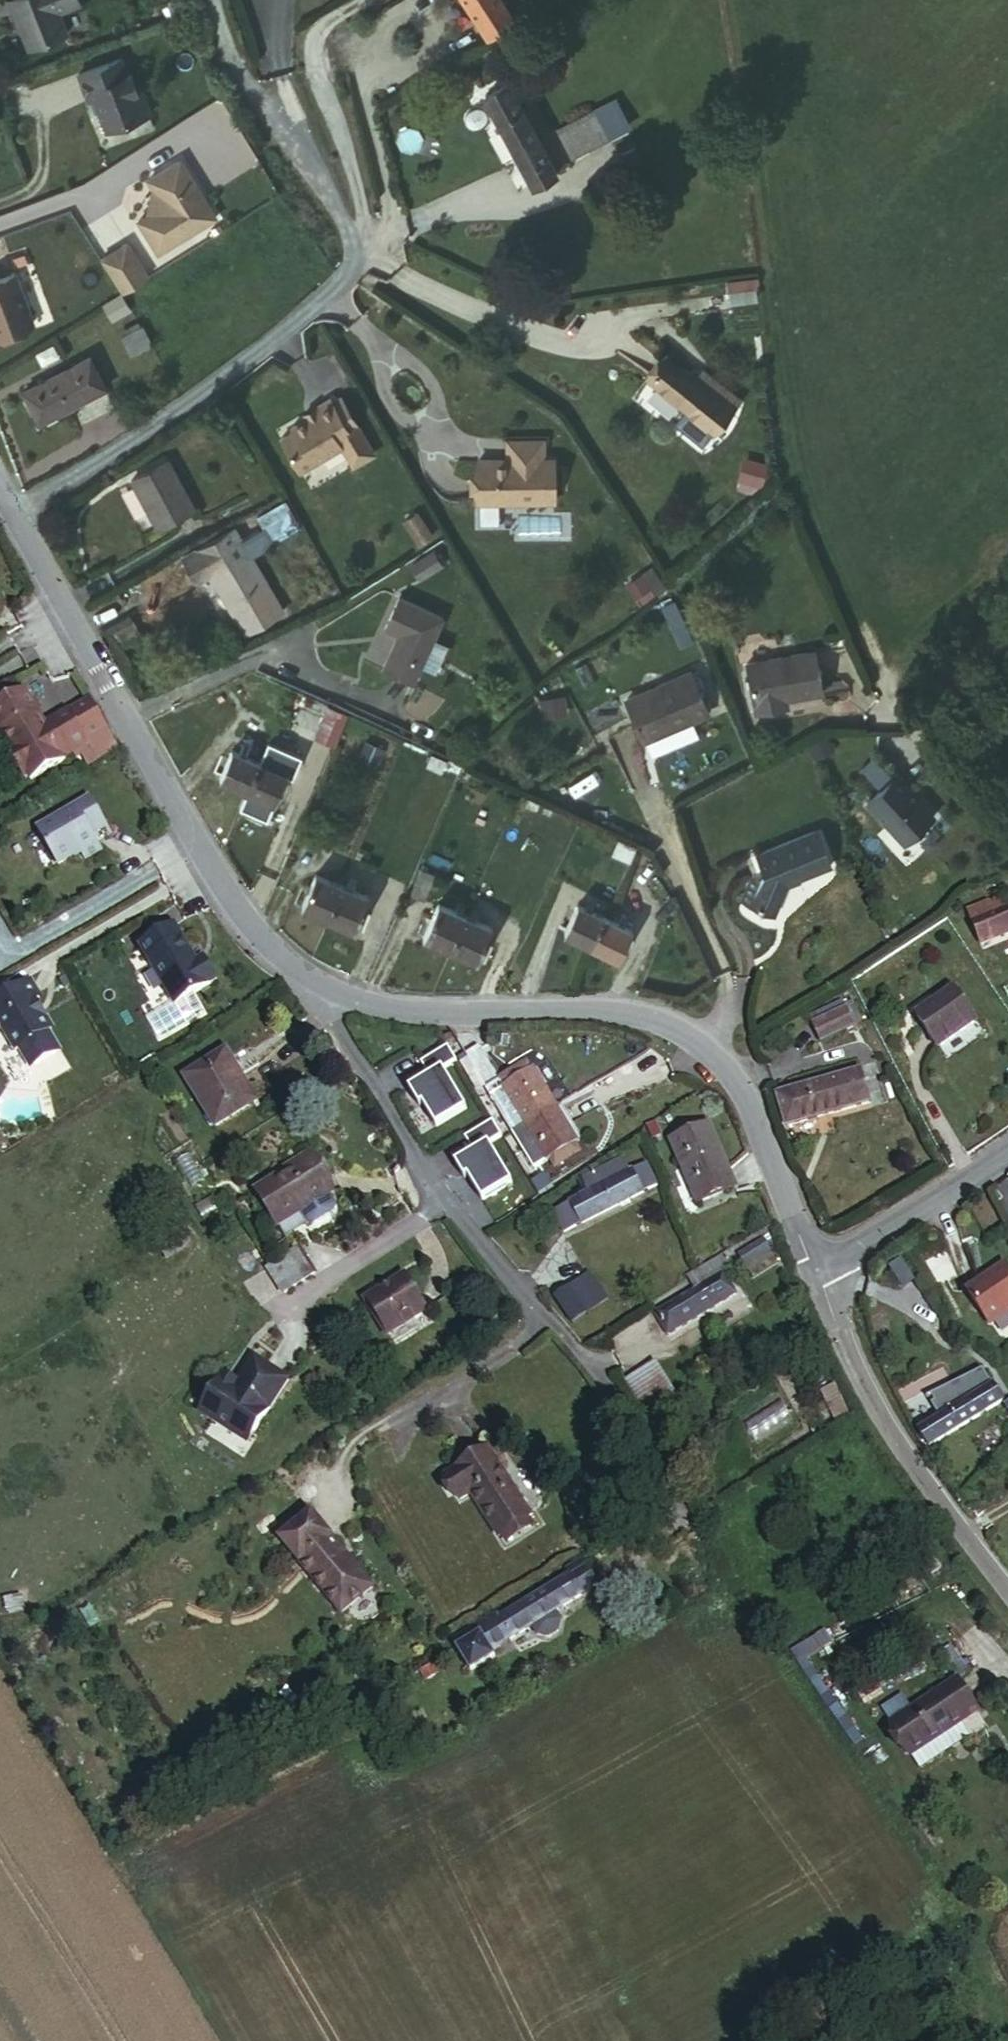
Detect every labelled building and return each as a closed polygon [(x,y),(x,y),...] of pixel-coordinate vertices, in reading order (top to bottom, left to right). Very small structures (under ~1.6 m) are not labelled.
[(12,13),(13,13),(27,47),(65,32),(57,11),(52,0),(7,0),(12,13)] [(57,11),(78,2),(78,0),(52,0),(57,11)] [(488,42),(515,25),(500,0),(462,0),(488,42)] [(119,55),(77,72),(88,99),(94,97),(107,129),(147,113),(137,88),(135,89),(128,72),(126,73),(119,55)] [(559,152),(552,140),(536,111),(524,117),(509,91),(487,102),(534,184),(556,172),(548,159),(559,152)] [(598,116),(586,122),(600,149),(611,143),(598,116)] [(586,122),(552,140),(559,152),(567,166),(600,149),(586,122)] [(567,166),(559,152),(548,159),(556,172),(567,166)] [(158,254),(220,217),(182,155),(137,182),(152,208),(136,218),(158,254)] [(100,255),(119,293),(150,277),(130,239),(100,255)] [(0,279),(0,333),(35,320),(17,272),(0,279)] [(130,353),(152,344),(142,321),(120,331),(130,353)] [(90,359),(21,394),(38,425),(107,390),(90,359)] [(693,384),(664,360),(645,383),(710,437),(733,410),(696,380),(693,384)] [(337,402),(328,407),(344,437),(353,432),(337,402)] [(328,407),(325,403),(311,411),(313,415),(286,429),(288,433),(275,441),(293,474),(335,451),(334,448),(347,442),(344,437),(328,407)] [(537,447),(501,447),(501,466),(537,465),(537,447)] [(170,458),(131,478),(156,528),(196,507),(170,458)] [(501,466),(472,466),(473,509),(549,508),(549,466),(537,465),(501,466)] [(280,499),(252,516),(267,544),(295,528),(280,499)] [(201,545),(216,573),(242,623),(280,602),(236,524),(201,545)] [(201,545),(188,552),(203,581),(216,573),(201,545)] [(435,550),(411,562),(420,579),(443,567),(435,550)] [(624,583),(638,604),(665,588),(652,566),(624,583)] [(404,637),(388,672),(417,685),(447,621),(403,602),(390,631),(404,637)] [(814,649),(746,663),(756,712),(779,707),(778,699),(822,691),(814,649)] [(687,679),(625,713),(646,748),(707,716),(687,679)] [(0,698),(0,725),(10,743),(7,745),(20,769),(24,767),(27,772),(62,753),(61,752),(84,739),(105,727),(87,695),(43,720),(23,685),(0,698)] [(540,717),(567,716),(566,696),(540,697),(540,717)] [(329,745),(338,721),(321,714),(311,738),(329,745)] [(105,727),(84,739),(94,755),(115,743),(105,727)] [(217,779),(245,791),(258,764),(230,751),(217,779)] [(875,781),(887,769),(873,755),(861,768),(875,781)] [(258,764),(245,791),(270,802),(281,774),(258,764)] [(909,787),(897,774),(867,803),(905,843),(933,816),(907,789),(909,787)] [(87,792),(34,822),(54,857),(78,844),(82,852),(98,843),(90,827),(103,820),(87,792)] [(820,827),(761,855),(769,873),(765,882),(757,879),(749,901),(781,913),(793,881),(836,861),(820,827)] [(420,868),(412,893),(427,898),(435,873),(420,868)] [(323,921),(338,886),(314,874),(296,908),(323,921)] [(366,899),(338,886),(323,921),(349,933),(366,899)] [(591,946),(602,919),(577,906),(564,934),(591,946)] [(972,924),(980,945),(1007,933),(1007,909),(972,924)] [(421,940),(448,953),(462,922),(436,910),(421,940)] [(629,932),(602,919),(591,946),(617,958),(629,932)] [(462,922),(448,953),(473,966),(487,934),(462,922)] [(180,932),(145,952),(170,995),(172,999),(191,987),(214,974),(201,951),(193,955),(180,932)] [(0,989),(0,1022),(11,1042),(15,1040),(24,1056),(31,1057),(52,1046),(54,1040),(45,1024),(47,1017),(41,1006),(37,1005),(35,1001),(37,1000),(33,992),(36,990),(27,974),(0,989)] [(170,995),(142,1011),(156,1035),(203,1008),(191,987),(172,999),(170,995)] [(952,988),(913,1010),(933,1045),(973,1023),(952,988)] [(840,1011),(805,1025),(816,1050),(851,1037),(840,1011)] [(488,1088),(511,1075),(508,1069),(490,1041),(467,1052),(488,1088)] [(218,1048),(182,1070),(213,1124),(250,1099),(218,1048)] [(458,1066),(449,1051),(422,1066),(431,1083),(411,1094),(421,1111),(425,1108),(437,1130),(469,1113),(446,1073),(458,1066)] [(516,1079),(533,1067),(528,1059),(508,1069),(511,1075),(516,1079)] [(510,1131),(561,1100),(539,1065),(533,1067),(516,1079),(511,1075),(488,1088),(485,1090),(510,1131)] [(879,1069),(781,1098),(789,1127),(887,1099),(879,1069)] [(584,1138),(561,1100),(510,1131),(533,1170),(556,1157),(579,1141),(584,1138)] [(713,1125),(678,1139),(705,1204),(737,1189),(713,1125)] [(503,1141),(494,1126),(467,1142),(476,1157),(458,1168),(467,1183),(470,1181),(483,1204),(514,1186),(492,1148),(503,1141)] [(585,1152),(579,1141),(556,1157),(561,1167),(585,1152)] [(314,1155),(254,1190),(275,1224),(336,1189),(314,1155)] [(636,1168),(557,1212),(568,1232),(648,1190),(636,1168)] [(763,1243),(738,1259),(746,1269),(770,1256),(763,1243)] [(295,1247),(265,1265),(282,1292),(312,1274),(295,1247)] [(964,1285),(990,1322),(1007,1309),(1007,1267),(1002,1259),(964,1285)] [(655,1316),(667,1337),(732,1297),(721,1273),(728,1270),(724,1260),(700,1274),(701,1276),(689,1284),(693,1291),(655,1316)] [(282,1292),(265,1265),(239,1281),(256,1308),(282,1292)] [(588,1273),(551,1298),(569,1325),(607,1300),(588,1273)] [(404,1278),(366,1302),(387,1336),(425,1312),(404,1278)] [(218,1380),(196,1414),(211,1424),(218,1414),(249,1435),(285,1380),(251,1358),(235,1384),(231,1389),(218,1380)] [(647,1416),(679,1397),(657,1360),(625,1379),(647,1416)] [(924,1430),(934,1445),(1007,1400),(987,1368),(931,1396),(945,1417),(924,1430)] [(221,1375),(218,1380),(231,1389),(235,1384),(221,1375)] [(218,1414),(211,1424),(243,1445),(249,1435),(218,1414)] [(484,1454),(443,1481),(458,1505),(468,1499),(496,1541),(525,1522),(528,1520),(484,1454)] [(306,1513),(275,1538),(335,1612),(366,1586),(306,1513)] [(525,1522),(499,1539),(504,1547),(530,1530),(525,1522)] [(584,1568),(568,1578),(580,1598),(595,1589),(584,1568)] [(502,1634),(507,1642),(529,1629),(534,1637),(546,1640),(555,1634),(558,1623),(553,1614),(580,1598),(568,1578),(495,1622),(502,1634)] [(495,1622),(490,1613),(447,1639),(467,1674),(492,1659),(488,1653),(483,1645),(502,1634),(495,1622)] [(502,1634),(483,1645),(488,1653),(507,1642),(502,1634)] [(936,1648),(951,1673),(963,1665),(948,1640),(936,1648)] [(896,1709),(881,1720),(901,1754),(977,1706),(956,1672),(896,1709)] [(876,1706),(881,1720),(896,1709),(890,1696),(876,1706)]
